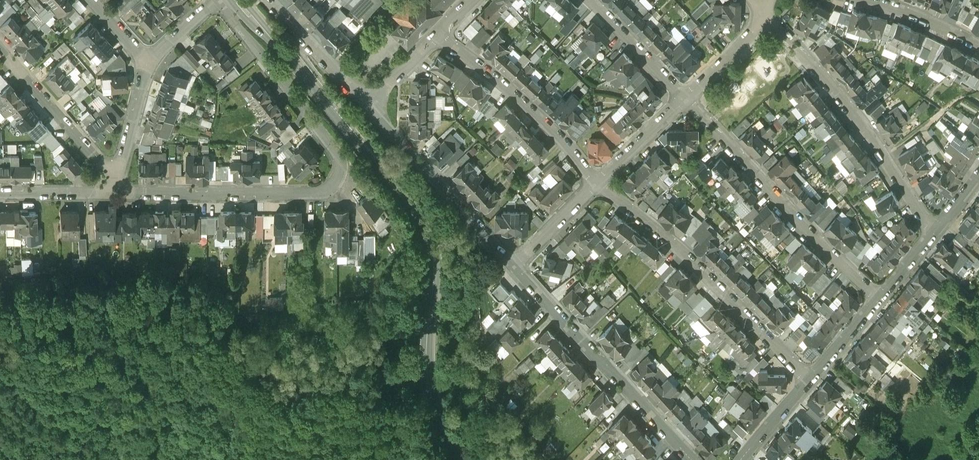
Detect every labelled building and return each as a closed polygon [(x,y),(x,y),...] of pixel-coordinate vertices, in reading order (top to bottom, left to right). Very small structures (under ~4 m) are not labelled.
[(49,1),(53,5),(50,8),(57,16),(71,4),(67,0),(50,0),(49,1)] [(115,3),(120,9),(130,0),(119,0),(115,3)] [(143,1),(151,10),(153,13),(157,10),(149,1),(150,0),(144,0),(143,1)] [(165,2),(176,13),(184,5),(180,1),(182,0),(168,0),(165,2)] [(296,8),(304,0),(288,0),(296,8)] [(296,8),(304,17),(314,7),(317,4),(314,0),(304,0),(296,8)] [(314,7),(319,12),(330,1),(332,3),(335,0),(321,0),(317,4),(314,7)] [(337,21),(351,36),(364,22),(361,19),(381,0),(358,0),(348,11),(337,21)] [(397,8),(396,7),(395,9),(396,10),(397,10),(403,17),(395,25),(394,26),(394,27),(395,28),(407,39),(407,40),(408,41),(409,41),(410,40),(410,39),(421,28),(422,28),(423,27),(428,22),(428,21),(428,22),(430,20),(440,9),(441,9),(442,7),(449,0),(404,0),(397,8)] [(491,3),(500,12),(509,20),(515,14),(513,12),(517,8),(513,4),(514,4),(511,1),(510,0),(493,0),(491,3)] [(571,0),(563,0),(559,6),(567,13),(561,20),(564,23),(578,6),(571,0)] [(612,4),(618,10),(618,9),(623,14),(631,5),(626,0),(616,0),(612,4)] [(632,5),(631,5),(623,14),(633,24),(642,16),(648,9),(640,0),(637,0),(632,5)] [(692,12),(696,17),(710,4),(706,0),(704,0),(692,12)] [(830,11),(810,0),(803,13),(814,20),(817,15),(819,11),(827,16),(830,11)] [(939,2),(934,0),(931,0),(928,6),(944,14),(950,0),(940,0),(939,2)] [(952,0),(950,0),(944,14),(955,19),(958,11),(956,10),(959,3),(952,0)] [(142,1),(138,4),(141,8),(142,7),(148,13),(151,10),(143,1),(142,2),(142,1)] [(731,4),(714,4),(714,12),(714,13),(740,14),(740,2),(731,1),(731,4)] [(157,10),(153,13),(164,24),(176,13),(165,2),(157,10)] [(491,3),(479,14),(487,22),(491,19),(492,20),(500,12),(491,3)] [(324,18),(321,14),(311,24),(322,36),(337,21),(348,11),(341,4),(331,14),(329,13),(324,18)] [(0,13),(0,17),(3,21),(15,10),(10,5),(0,13)] [(969,12),(963,22),(969,25),(975,15),(973,14),(977,7),(973,5),(969,12)] [(314,7),(304,17),(311,24),(321,14),(319,12),(314,7)] [(834,8),(827,20),(836,24),(837,21),(840,11),(834,8)] [(963,8),(957,19),(963,22),(969,12),(963,8)] [(648,9),(642,16),(644,18),(646,17),(647,17),(652,13),(648,9)] [(153,13),(151,10),(148,13),(142,19),(148,26),(147,27),(153,34),(164,24),(153,13)] [(865,13),(854,10),(849,28),(860,31),(865,13)] [(827,16),(819,11),(817,15),(822,18),(821,19),(824,21),(827,16)] [(847,13),(840,11),(837,21),(844,23),(847,13)] [(740,14),(714,13),(714,12),(701,22),(710,33),(717,28),(717,26),(724,26),(724,22),(731,22),(730,25),(739,25),(740,14)] [(814,20),(803,13),(795,27),(814,38),(817,34),(813,32),(819,23),(814,20)] [(880,17),(865,13),(860,31),(858,38),(859,38),(868,40),(870,39),(871,34),(876,35),(880,17)] [(10,15),(0,24),(0,26),(9,35),(10,35),(17,43),(18,44),(32,32),(30,29),(35,25),(30,19),(24,23),(20,26),(10,15)] [(644,18),(642,16),(633,24),(643,35),(652,26),(644,18)] [(574,17),(567,26),(571,29),(578,20),(574,17)] [(880,17),(876,35),(881,36),(887,19),(880,17)] [(482,25),(475,18),(471,23),(478,30),(482,25)] [(594,20),(587,27),(588,28),(583,33),(586,37),(590,40),(602,29),(594,20)] [(337,21),(322,36),(336,51),(351,36),(337,21)] [(911,27),(899,21),(891,38),(904,43),(911,27)] [(89,22),(74,36),(80,42),(84,38),(87,41),(98,31),(89,22)] [(581,22),(573,30),(577,33),(585,25),(581,22)] [(478,30),(471,23),(463,31),(471,38),(478,30)] [(491,34),(482,26),(472,38),(481,45),(491,34)] [(659,33),(652,26),(643,35),(653,45),(662,37),(659,33)] [(32,32),(18,44),(17,43),(17,44),(23,52),(38,39),(37,38),(43,33),(38,27),(32,32)] [(665,27),(659,33),(662,37),(669,30),(665,27)] [(924,32),(911,27),(904,43),(916,49),(924,32)] [(602,29),(590,40),(593,44),(596,47),(601,42),(603,44),(610,37),(602,29)] [(669,30),(662,37),(665,40),(672,33),(669,30)] [(113,47),(98,31),(87,41),(90,44),(83,50),(89,57),(96,51),(102,57),(113,47)] [(226,53),(210,32),(195,43),(208,59),(210,58),(214,62),(226,53)] [(824,32),(816,39),(820,44),(828,37),(824,32)] [(500,34),(484,50),(496,61),(504,51),(507,48),(506,47),(502,43),(506,39),(500,34)] [(928,35),(919,54),(926,57),(930,49),(935,39),(928,35)] [(586,37),(580,43),(583,47),(590,40),(586,37)] [(665,40),(662,37),(653,45),(663,55),(672,47),(665,40)] [(590,40),(583,47),(586,50),(593,44),(590,40)] [(672,47),(663,55),(668,60),(667,61),(673,67),(684,55),(685,55),(690,51),(690,50),(680,40),(672,47)] [(63,41),(52,51),(57,57),(69,47),(63,41)] [(536,42),(526,48),(529,54),(540,48),(536,42)] [(510,43),(506,47),(507,48),(504,51),(507,54),(514,47),(510,43)] [(945,44),(933,67),(946,74),(951,65),(953,63),(952,62),(959,51),(960,50),(953,46),(952,48),(945,44)] [(834,46),(821,57),(832,69),(841,60),(842,60),(834,52),(837,49),(834,46)] [(201,62),(188,49),(183,53),(195,67),(201,62)] [(926,57),(926,58),(931,60),(935,52),(930,49),(926,57)] [(112,51),(99,63),(103,67),(106,65),(116,55),(112,51)] [(507,54),(504,51),(496,61),(501,66),(502,65),(507,70),(515,61),(507,54)] [(536,51),(529,59),(530,59),(522,68),(526,71),(532,64),(540,55),(536,51)] [(685,55),(684,55),(673,67),(684,78),(700,62),(690,51),(685,55)] [(959,51),(952,62),(953,63),(957,65),(954,72),(958,74),(961,67),(966,70),(972,58),(971,58),(959,51)] [(38,52),(29,60),(35,66),(43,59),(38,52)] [(624,52),(611,66),(619,74),(632,61),(624,52)] [(116,55),(106,65),(110,73),(126,71),(125,61),(118,53),(116,55)] [(183,53),(182,53),(173,62),(181,71),(190,75),(195,67),(183,53)] [(226,53),(214,62),(216,66),(212,69),(217,75),(233,62),(226,53)] [(454,65),(439,55),(432,66),(448,76),(449,74),(454,65)] [(841,60),(832,69),(842,81),(852,72),(857,68),(847,56),(842,60),(841,60)] [(964,72),(964,73),(972,77),(970,80),(975,83),(978,77),(978,62),(978,60),(972,56),(971,58),(972,58),(966,70),(964,72)] [(63,59),(56,65),(60,69),(67,62),(63,59)] [(515,61),(507,70),(518,80),(526,71),(522,68),(515,61)] [(641,69),(632,61),(619,74),(612,77),(617,82),(621,82),(625,79),(628,82),(641,69)] [(532,64),(526,71),(529,74),(535,68),(532,64)] [(56,65),(49,71),(51,74),(45,78),(51,85),(64,74),(60,69),(56,65)] [(462,70),(454,65),(449,74),(456,79),(462,70)] [(236,67),(225,75),(229,81),(240,72),(236,67)] [(94,76),(87,68),(81,73),(84,77),(83,78),(87,82),(94,76)] [(189,76),(169,68),(163,83),(175,88),(182,91),(183,91),(189,76)] [(456,79),(453,82),(462,89),(471,77),(462,70),(456,79)] [(529,74),(526,71),(518,80),(528,90),(536,81),(529,74)] [(642,72),(632,81),(637,85),(646,76),(642,72)] [(852,72),(842,81),(853,92),(862,84),(852,72)] [(921,72),(915,80),(920,84),(926,76),(921,72)] [(76,73),(69,79),(72,83),(76,79),(79,76),(76,73)] [(126,73),(102,75),(102,83),(111,83),(111,88),(127,87),(126,73)] [(64,74),(51,85),(57,92),(63,87),(65,89),(72,83),(69,79),(64,74)] [(804,76),(786,90),(790,95),(794,92),(800,99),(814,88),(804,76)] [(481,84),(471,77),(462,89),(460,91),(470,98),(481,84)] [(853,92),(852,93),(863,105),(875,94),(877,95),(876,96),(877,97),(887,88),(880,79),(875,83),(870,77),(862,84),(853,92)] [(421,78),(421,81),(413,81),(413,94),(426,94),(426,86),(431,86),(430,78),(421,78)] [(76,79),(72,83),(65,89),(77,102),(88,93),(76,79)] [(247,82),(240,87),(245,94),(248,91),(253,98),(264,90),(255,79),(249,84),(247,82)] [(444,80),(441,79),(437,84),(449,92),(451,86),(444,80)] [(0,87),(0,104),(3,101),(7,105),(19,95),(7,81),(0,87)] [(544,87),(536,81),(528,90),(539,100),(547,91),(544,87)] [(550,81),(544,87),(547,91),(553,84),(550,81)] [(175,88),(163,83),(157,98),(169,103),(171,98),(173,92),(175,88)] [(652,83),(646,88),(649,91),(642,98),(651,107),(652,107),(661,97),(655,91),(658,89),(652,83)] [(481,84),(470,98),(480,105),(490,91),(481,84)] [(553,84),(547,91),(551,94),(557,87),(553,84)] [(112,99),(98,88),(94,94),(104,102),(108,105),(108,104),(112,99)] [(563,88),(557,94),(560,97),(566,91),(563,88)] [(814,88),(800,99),(795,103),(804,114),(813,107),(822,99),(818,94),(819,94),(814,88)] [(253,103),(249,106),(251,109),(270,95),(265,89),(264,90),(253,98),(256,101),(253,103)] [(551,94),(547,91),(539,100),(550,109),(558,101),(558,100),(551,94)] [(566,100),(562,96),(558,100),(558,101),(568,110),(572,107),(579,98),(573,93),(566,100)] [(426,94),(413,94),(411,94),(411,102),(413,102),(413,106),(435,106),(435,94),(426,94)] [(19,95),(7,105),(1,111),(4,114),(5,115),(11,110),(16,115),(28,105),(19,95)] [(251,109),(251,110),(256,117),(257,117),(264,111),(269,117),(281,108),(270,95),(251,109)] [(634,100),(630,96),(627,99),(633,106),(635,105),(632,102),(634,100)] [(876,96),(864,107),(870,113),(882,102),(877,97),(876,96)] [(169,103),(157,98),(151,112),(163,117),(163,118),(172,121),(178,106),(177,106),(169,103)] [(635,105),(633,106),(642,116),(645,113),(647,114),(653,108),(652,107),(651,107),(642,98),(635,105)] [(633,106),(627,99),(623,103),(630,109),(633,106)] [(822,99),(813,107),(820,116),(822,118),(831,111),(822,99)] [(558,101),(550,109),(554,114),(560,120),(568,110),(558,101)] [(104,102),(91,113),(96,118),(106,130),(120,118),(108,104),(108,105),(104,102)] [(493,102),(484,112),(488,116),(498,107),(493,102)] [(882,102),(870,113),(874,118),(886,107),(882,102)] [(506,103),(493,115),(496,119),(499,115),(507,124),(517,115),(506,103)] [(28,105),(16,115),(19,118),(15,121),(19,126),(22,124),(25,128),(38,116),(28,104),(28,105)] [(435,106),(413,106),(413,110),(411,110),(411,119),(413,119),(413,118),(426,118),(435,118),(435,106)] [(630,109),(625,114),(634,124),(633,124),(635,126),(641,120),(640,118),(642,116),(633,106),(630,109)] [(572,107),(568,110),(560,120),(571,130),(574,127),(576,130),(589,116),(582,110),(579,113),(572,107)] [(281,108),(269,117),(275,124),(271,127),(277,133),(278,133),(284,128),(281,125),(288,120),(279,110),(281,108)] [(91,113),(90,111),(81,119),(97,137),(106,130),(96,118),(91,113)] [(256,117),(255,118),(258,120),(261,124),(269,117),(264,111),(257,117),(256,117)] [(814,124),(814,125),(823,136),(831,130),(840,122),(831,111),(822,118),(814,124)] [(163,117),(151,112),(145,128),(166,136),(172,121),(163,118),(163,117)] [(901,112),(894,116),(896,121),(904,116),(901,112)] [(891,113),(885,117),(884,115),(876,120),(882,130),(896,121),(894,116),(891,113)] [(904,116),(896,121),(899,124),(911,117),(908,113),(904,116)] [(616,122),(610,115),(603,122),(606,125),(610,129),(612,127),(616,130),(618,128),(624,134),(633,124),(634,124),(625,114),(616,122)] [(517,115),(507,124),(518,135),(528,126),(517,115)] [(576,130),(575,131),(581,137),(591,127),(587,123),(590,121),(590,119),(589,116),(576,130)] [(818,117),(816,117),(812,121),(814,124),(822,118),(820,116),(818,117)] [(255,129),(258,133),(265,127),(268,130),(271,127),(275,124),(269,117),(261,124),(255,129)] [(426,118),(413,118),(413,119),(413,133),(421,133),(421,136),(430,136),(429,128),(426,128),(426,118)] [(51,131),(40,119),(29,129),(39,141),(42,138),(51,131)] [(973,119),(964,131),(978,141),(978,123),(973,119)] [(258,120),(252,124),(255,129),(261,124),(258,120)] [(746,127),(741,121),(732,129),(738,135),(746,127)] [(896,121),(882,130),(889,139),(896,134),(895,132),(901,128),(899,124),(896,121)] [(840,122),(831,130),(834,134),(827,139),(830,143),(833,147),(840,141),(849,134),(840,122)] [(284,128),(278,133),(285,141),(289,138),(297,132),(290,123),(284,128)] [(610,129),(606,125),(602,129),(615,142),(622,136),(616,130),(612,127),(610,129)] [(757,132),(753,128),(748,133),(746,131),(740,137),(747,145),(766,128),(763,125),(758,130),(757,132)] [(766,128),(747,145),(755,154),(767,143),(765,141),(776,132),(769,125),(766,128)] [(955,133),(947,125),(942,130),(952,138),(955,133)] [(528,126),(518,135),(523,141),(528,147),(538,138),(528,126)] [(799,137),(808,132),(805,126),(796,131),(799,137)] [(485,133),(479,127),(477,130),(482,136),(485,133)] [(687,146),(686,129),(675,130),(668,130),(668,139),(677,139),(677,146),(682,146),(687,146)] [(698,139),(698,129),(686,129),(687,146),(692,146),(696,146),(696,139),(698,139)] [(155,134),(144,130),(140,142),(146,143),(150,143),(151,143),(152,143),(155,134)] [(51,131),(42,138),(47,144),(55,136),(51,131)] [(964,131),(961,136),(956,132),(952,138),(951,139),(974,155),(978,148),(978,141),(964,131)] [(453,132),(431,153),(440,162),(462,142),(453,132)] [(433,133),(426,141),(429,145),(437,137),(433,133)] [(858,145),(849,134),(840,141),(843,145),(836,151),(842,158),(858,145)] [(17,150),(17,141),(12,141),(12,135),(8,135),(8,150),(17,150)] [(518,135),(514,139),(515,139),(508,144),(510,146),(513,143),(515,145),(518,142),(520,144),(523,141),(518,135)] [(915,136),(906,142),(909,147),(918,141),(915,136)] [(285,141),(280,145),(284,150),(288,146),(293,143),(289,138),(285,141)] [(538,138),(528,147),(536,155),(533,158),(536,161),(549,149),(538,138)] [(933,138),(926,143),(933,153),(940,147),(933,138)] [(604,139),(589,139),(589,157),(597,157),(597,159),(601,159),(601,157),(605,157),(612,151),(612,148),(607,143),(607,141),(604,139)] [(974,155),(951,139),(946,146),(954,152),(950,156),(955,160),(965,167),(966,167),(974,155)] [(840,141),(833,147),(836,151),(843,145),(840,141)] [(146,143),(140,142),(140,151),(146,151),(150,151),(150,143),(146,143)] [(305,143),(294,152),(288,146),(284,150),(289,157),(291,159),(294,157),(298,161),(300,158),(303,161),(308,156),(314,163),(317,160),(318,160),(318,156),(317,156),(305,143)] [(460,144),(446,157),(451,163),(465,150),(460,144)] [(672,153),(665,145),(660,149),(668,157),(672,153)] [(863,151),(858,145),(842,158),(841,159),(850,171),(855,167),(868,156),(864,150),(863,151)] [(915,145),(900,155),(906,165),(922,155),(915,145)] [(80,165),(64,147),(58,153),(64,159),(60,163),(70,174),(80,165)] [(764,148),(756,155),(761,161),(769,154),(764,148)] [(243,160),(232,160),(232,167),(235,167),(235,177),(247,177),(247,160),(247,150),(243,150),(243,160)] [(472,157),(465,150),(456,159),(463,166),(468,160),(472,157)] [(656,150),(651,156),(649,154),(644,160),(645,161),(656,172),(657,172),(663,166),(666,169),(670,165),(656,150)] [(157,151),(157,160),(151,160),(151,177),(162,177),(162,161),(166,161),(166,151),(157,151)] [(64,159),(58,153),(54,156),(60,163),(64,159)] [(774,153),(763,162),(768,167),(778,158),(774,153)] [(786,153),(778,160),(769,169),(780,181),(797,165),(786,153)] [(41,154),(34,154),(34,167),(43,167),(41,154)] [(193,154),(187,154),(187,177),(198,177),(198,160),(193,160),(193,154)] [(209,177),(209,154),(203,155),(203,160),(198,160),(198,177),(209,177)] [(695,155),(688,162),(692,166),(699,159),(695,155)] [(922,155),(906,165),(913,175),(928,165),(922,155)] [(300,158),(298,161),(294,157),(291,159),(289,157),(286,160),(300,175),(314,163),(308,156),(303,161),(300,158)] [(868,156),(855,167),(850,171),(859,182),(877,167),(868,156)] [(720,157),(714,163),(712,160),(705,167),(711,172),(714,169),(720,176),(730,167),(720,157)] [(553,159),(543,168),(547,172),(557,164),(553,159)] [(699,159),(692,166),(695,170),(702,163),(699,159)] [(151,177),(151,160),(146,160),(140,161),(140,177),(151,177)] [(252,160),(247,160),(247,177),(252,177),(252,176),(260,176),(260,160),(252,160)] [(463,166),(454,175),(459,180),(458,181),(464,187),(465,186),(464,186),(474,176),(476,174),(470,168),(473,165),(468,160),(463,166)] [(955,160),(949,169),(945,166),(943,169),(958,179),(962,173),(962,172),(965,167),(955,160)] [(635,171),(634,171),(643,181),(644,181),(652,173),(653,173),(653,176),(656,179),(659,175),(657,172),(656,172),(645,161),(635,171)] [(481,169),(475,162),(473,165),(470,168),(476,174),(479,171),(481,169)] [(543,168),(538,163),(524,175),(529,180),(543,168)] [(10,164),(3,164),(3,177),(30,177),(30,164),(18,164),(13,164),(10,164)] [(568,175),(558,165),(551,171),(560,180),(552,187),(561,197),(572,186),(564,178),(568,175)] [(730,167),(720,176),(725,182),(729,185),(738,176),(735,173),(737,172),(731,165),(730,167)] [(931,177),(930,179),(937,184),(949,192),(958,180),(958,179),(943,169),(939,166),(931,177)] [(795,167),(780,181),(791,193),(800,184),(806,178),(795,167)] [(643,181),(634,171),(635,171),(633,170),(628,175),(629,176),(623,182),(637,197),(642,192),(639,189),(646,183),(644,181),(643,181)] [(929,174),(918,181),(925,192),(937,184),(930,179),(931,177),(929,174)] [(474,176),(464,186),(465,186),(474,196),(475,196),(484,187),(476,179),(476,178),(474,176)] [(729,185),(722,192),(725,195),(732,189),(737,194),(746,185),(747,185),(748,184),(742,178),(741,179),(738,176),(729,185)] [(725,182),(719,188),(722,192),(729,185),(725,182)] [(810,196),(800,184),(791,193),(801,204),(810,196)] [(486,185),(484,187),(475,196),(474,196),(473,197),(479,203),(480,202),(485,207),(500,193),(495,189),(492,192),(486,185)] [(747,185),(746,185),(737,194),(743,201),(740,204),(746,209),(752,203),(750,201),(756,195),(747,185)] [(552,187),(544,194),(536,186),(529,192),(539,202),(542,199),(550,207),(561,197),(552,187)] [(891,189),(875,200),(883,210),(898,200),(891,189)] [(810,196),(801,204),(812,216),(825,204),(822,201),(825,199),(816,190),(810,196)] [(662,192),(649,204),(656,210),(662,201),(666,196),(662,192)] [(368,193),(357,201),(371,220),(378,215),(373,208),(377,204),(368,193)] [(377,228),(394,216),(382,201),(377,204),(373,208),(378,215),(371,220),(377,228)] [(669,201),(667,203),(666,201),(665,203),(662,201),(657,208),(661,211),(658,215),(669,223),(679,210),(669,201)] [(977,201),(974,204),(973,203),(967,210),(968,211),(969,211),(978,219),(978,220),(978,203),(977,201)] [(829,203),(814,217),(818,221),(832,207),(829,203)] [(116,215),(116,204),(108,204),(108,209),(99,209),(99,212),(94,212),(94,219),(94,225),(101,225),(101,219),(110,219),(110,232),(123,232),(123,215),(116,215)] [(20,208),(11,208),(12,209),(5,209),(5,222),(15,222),(20,222),(20,208)] [(27,208),(20,208),(20,222),(20,232),(27,231),(27,236),(37,236),(37,226),(35,226),(35,210),(27,210),(27,208)] [(156,211),(142,211),(142,219),(142,224),(147,224),(151,224),(156,224),(156,208),(156,211)] [(164,211),(164,208),(156,208),(156,224),(164,224),(168,224),(168,211),(164,211)] [(180,208),(172,208),(172,211),(168,211),(168,224),(173,224),(181,224),(180,208)] [(194,211),(181,211),(181,208),(180,208),(181,224),(181,234),(201,233),(201,227),(201,216),(194,216),(194,211)] [(237,209),(221,208),(221,213),(219,213),(219,222),(219,231),(236,231),(236,222),(237,209)] [(284,210),(276,210),(276,226),(284,226),(288,226),(288,209),(284,208),(284,210)] [(348,208),(337,209),(337,225),(337,234),(337,245),(348,245),(348,250),(358,250),(358,235),(349,235),(348,208)] [(762,208),(754,216),(758,220),(766,212),(762,208)] [(76,209),(60,210),(60,209),(59,209),(60,231),(78,231),(77,209),(76,209)] [(252,209),(237,209),(236,222),(247,222),(252,222),(252,209)] [(301,209),(288,209),(288,226),(293,226),(304,226),(304,218),(301,218),(301,209)] [(337,209),(326,209),(326,225),(332,225),(337,225),(337,209)] [(516,211),(504,210),(504,213),(496,213),(496,225),(503,226),(503,229),(515,229),(516,211)] [(596,218),(588,210),(583,215),(585,217),(582,219),(589,225),(593,221),(596,218)] [(690,218),(679,210),(669,223),(679,232),(690,218)] [(772,210),(759,223),(767,232),(781,219),(772,210)] [(123,215),(123,232),(143,232),(143,228),(138,228),(138,219),(142,219),(142,211),(123,211),(123,215)] [(528,211),(516,211),(515,229),(527,229),(528,211)] [(968,211),(960,221),(966,226),(964,229),(970,234),(975,228),(973,226),(978,219),(969,211),(968,211)] [(216,213),(208,213),(208,227),(216,228),(216,213)] [(606,213),(598,222),(603,226),(610,217),(606,213)] [(741,213),(734,220),(742,227),(749,220),(741,213)] [(628,223),(615,214),(605,227),(608,230),(611,227),(620,234),(628,223)] [(837,214),(825,228),(835,237),(847,223),(837,214)] [(911,221),(904,215),(899,221),(902,224),(900,227),(896,231),(906,239),(907,239),(915,229),(909,224),(911,221)] [(110,232),(110,219),(101,219),(101,225),(94,225),(95,232),(110,232)] [(142,219),(138,219),(138,228),(143,228),(147,228),(147,224),(142,224),(142,219)] [(589,225),(582,219),(574,227),(592,245),(598,239),(601,237),(594,230),(598,226),(593,221),(589,225)] [(781,219),(767,232),(775,240),(789,228),(781,219)] [(900,227),(894,222),(891,226),(896,231),(900,227)] [(628,223),(620,234),(613,241),(626,251),(632,244),(633,243),(640,233),(628,223)] [(700,223),(692,232),(697,237),(705,228),(700,223)] [(847,223),(835,237),(845,245),(857,232),(847,223)] [(592,245),(574,227),(566,235),(572,241),(574,240),(585,251),(592,245)] [(711,229),(694,246),(705,257),(717,244),(711,238),(715,234),(711,229)] [(968,236),(959,229),(955,233),(963,241),(964,241),(968,236)] [(892,236),(885,230),(882,234),(889,240),(892,236)] [(375,231),(364,231),(364,233),(364,250),(376,249),(375,231)] [(791,231),(783,239),(787,243),(795,236),(791,231)] [(892,236),(889,240),(899,248),(901,246),(903,247),(908,240),(907,239),(906,239),(896,231),(892,236)] [(882,234),(879,232),(876,236),(885,244),(889,240),(882,234)] [(653,243),(640,233),(633,243),(645,253),(653,243)] [(955,233),(947,242),(956,250),(960,244),(963,241),(955,233)] [(566,235),(558,242),(566,250),(572,241),(566,235)] [(787,243),(786,245),(792,250),(800,240),(795,236),(787,243)] [(856,236),(848,245),(856,252),(861,247),(864,242),(856,236)] [(864,242),(861,247),(865,250),(872,241),(868,238),(864,242)] [(947,242),(943,238),(935,248),(956,266),(969,252),(960,244),(956,250),(947,242)] [(598,239),(592,245),(599,252),(605,247),(598,239)] [(899,248),(889,240),(885,244),(881,249),(891,258),(890,258),(892,259),(898,253),(896,251),(899,248)] [(558,242),(549,251),(563,255),(566,250),(558,242)] [(803,242),(789,259),(795,265),(801,258),(806,262),(814,252),(803,242)] [(653,243),(645,253),(654,260),(651,264),(655,266),(665,253),(653,243)] [(717,244),(705,257),(711,262),(716,266),(725,258),(717,250),(720,247),(720,246),(718,244),(717,244)] [(878,253),(874,257),(871,254),(866,260),(872,266),(875,263),(881,269),(890,258),(891,258),(881,249),(878,253)] [(29,252),(20,252),(20,266),(31,265),(30,254),(29,252)] [(729,262),(725,258),(716,266),(726,277),(742,262),(741,261),(745,257),(740,252),(729,262)] [(826,262),(814,252),(806,262),(811,266),(804,273),(811,279),(826,262)] [(564,258),(546,253),(543,265),(561,270),(564,258)] [(946,271),(931,258),(926,263),(927,264),(925,267),(939,279),(946,271)] [(665,259),(657,268),(661,272),(669,263),(665,259)] [(742,262),(726,277),(737,287),(745,278),(738,271),(739,270),(741,269),(745,265),(742,262)] [(925,267),(921,263),(911,275),(925,287),(931,280),(935,284),(939,279),(925,267)] [(769,266),(761,274),(765,278),(775,268),(771,265),(769,266)] [(679,266),(659,287),(663,291),(663,292),(667,296),(675,288),(688,275),(679,266)] [(792,266),(785,274),(790,279),(798,271),(792,266)] [(688,275),(675,288),(680,293),(682,291),(686,294),(696,284),(688,275)] [(925,287),(911,275),(906,281),(907,282),(902,287),(912,295),(920,302),(930,291),(925,287)] [(510,287),(500,277),(491,285),(499,293),(503,293),(510,287)] [(834,277),(824,290),(829,294),(840,282),(834,277)] [(579,278),(573,285),(576,288),(583,282),(579,278)] [(753,286),(745,278),(737,287),(747,297),(756,289),(753,286)] [(759,278),(754,283),(755,285),(753,286),(756,289),(763,282),(759,278)] [(789,287),(784,293),(788,297),(796,289),(788,281),(785,284),(789,287)] [(497,313),(495,312),(488,318),(489,319),(494,324),(497,328),(528,300),(521,292),(520,293),(512,285),(510,287),(503,293),(509,300),(509,305),(501,312),(500,311),(497,313)] [(576,288),(573,285),(563,294),(574,305),(583,296),(576,288)] [(846,294),(839,302),(849,311),(859,299),(846,287),(843,291),(846,294)] [(902,287),(893,298),(903,306),(905,304),(912,295),(902,287)] [(608,304),(616,297),(610,289),(601,297),(608,304)] [(756,289),(747,297),(757,308),(766,299),(756,289)] [(587,301),(583,296),(574,305),(586,318),(597,307),(601,303),(593,295),(587,301)] [(704,295),(696,302),(701,307),(709,299),(704,295)] [(893,298),(884,309),(893,317),(901,308),(903,306),(893,298)] [(766,299),(757,308),(762,312),(761,313),(767,318),(776,309),(774,307),(766,299)] [(528,300),(497,328),(507,339),(519,328),(521,325),(520,324),(524,319),(523,318),(528,313),(529,315),(536,309),(528,300)] [(849,311),(839,302),(832,310),(828,314),(838,323),(849,311)] [(913,309),(908,304),(906,305),(905,304),(903,306),(910,312),(913,309)] [(786,312),(780,306),(779,306),(776,309),(767,318),(778,329),(794,313),(790,308),(786,312)] [(832,310),(828,306),(824,310),(828,314),(832,310)] [(910,312),(903,306),(901,308),(902,310),(902,312),(907,316),(910,312)] [(491,307),(482,315),(487,320),(489,319),(488,318),(495,312),(491,307)] [(597,307),(586,318),(590,322),(602,312),(597,307)] [(717,307),(711,313),(709,310),(702,317),(708,322),(711,320),(717,326),(727,317),(727,316),(717,307)] [(884,309),(874,320),(884,328),(887,324),(889,322),(893,317),(884,309)] [(828,314),(818,326),(828,335),(838,323),(828,314)] [(727,317),(717,326),(722,332),(726,335),(735,325),(732,322),(734,321),(728,315),(727,316),(727,317)] [(798,315),(791,323),(795,327),(803,319),(798,315)] [(898,322),(893,317),(889,322),(894,326),(898,322)] [(613,320),(599,333),(608,342),(622,330),(613,320)] [(874,320),(865,331),(874,339),(881,332),(884,328),(874,320)] [(494,324),(487,330),(491,334),(497,328),(494,324)] [(559,335),(548,324),(535,335),(538,338),(541,336),(549,344),(559,335)] [(798,324),(791,333),(799,341),(807,332),(798,324)] [(905,340),(887,324),(884,328),(891,334),(902,344),(905,340)] [(735,325),(726,335),(727,336),(725,339),(727,341),(723,344),(731,351),(734,343),(744,334),(746,333),(740,327),(738,328),(735,325)] [(818,326),(811,335),(808,332),(804,336),(809,340),(803,348),(811,355),(817,347),(818,347),(828,335),(818,326)] [(519,328),(507,339),(511,343),(523,332),(519,328)] [(891,334),(884,328),(881,332),(898,347),(902,344),(891,334)] [(622,330),(608,342),(617,352),(631,340),(622,330)] [(874,339),(865,331),(861,336),(860,335),(855,342),(868,353),(869,353),(871,351),(867,348),(874,339)] [(722,332),(716,338),(719,341),(726,335),(722,332)] [(744,334),(734,343),(731,351),(735,355),(729,360),(740,371),(745,366),(743,363),(753,354),(754,355),(756,353),(751,348),(754,344),(744,334)] [(549,344),(540,352),(547,359),(550,356),(554,360),(560,355),(569,347),(559,335),(549,344)] [(719,341),(715,346),(718,349),(723,344),(727,341),(725,339),(727,336),(726,335),(719,341)] [(634,339),(629,343),(630,344),(621,352),(627,358),(636,349),(640,346),(634,339)] [(855,342),(845,353),(862,368),(866,364),(862,360),(868,353),(855,342)] [(580,358),(569,347),(560,355),(563,359),(570,367),(580,358)] [(636,349),(627,358),(631,363),(641,355),(636,349)] [(525,352),(516,359),(521,366),(531,359),(525,352)] [(648,352),(631,367),(641,378),(651,369),(654,367),(654,366),(648,360),(652,356),(648,352)] [(886,361),(876,353),(872,357),(882,366),(886,361)] [(753,354),(743,363),(745,366),(749,369),(759,360),(754,355),(753,354)] [(882,366),(872,357),(868,362),(872,365),(871,366),(877,371),(882,366)] [(591,370),(580,358),(570,367),(575,371),(568,378),(572,382),(575,379),(578,382),(591,370)] [(658,362),(654,366),(654,367),(651,369),(654,372),(660,367),(661,366),(658,362)] [(654,372),(651,369),(641,378),(647,384),(652,389),(661,380),(660,380),(667,374),(660,367),(654,372)] [(774,367),(759,368),(760,381),(767,380),(767,385),(786,384),(786,371),(774,372),(774,367)] [(848,387),(853,382),(839,370),(834,375),(848,387)] [(661,380),(652,389),(662,399),(671,391),(677,385),(677,384),(667,374),(660,380),(661,380)] [(841,387),(827,375),(819,384),(834,396),(841,387)] [(604,384),(590,396),(598,406),(612,393),(604,384)] [(677,385),(671,391),(674,395),(681,388),(678,384),(677,384),(677,385)] [(819,384),(808,398),(812,401),(822,410),(834,396),(819,384)] [(687,385),(682,390),(685,394),(681,397),(679,400),(681,402),(685,398),(690,393),(687,390),(690,387),(687,385)] [(674,395),(671,391),(662,399),(672,410),(681,402),(679,400),(674,395)] [(761,397),(771,405),(776,399),(766,391),(761,397)] [(732,394),(724,403),(729,407),(736,397),(732,394)] [(747,400),(739,394),(736,397),(746,406),(748,404),(746,402),(747,402),(747,400)] [(612,397),(603,405),(607,409),(616,402),(612,397)] [(736,397),(729,407),(732,409),(739,415),(741,413),(746,406),(736,397)] [(757,404),(752,399),(748,404),(746,406),(759,416),(766,407),(759,401),(757,404)] [(822,410),(812,401),(808,407),(818,416),(823,411),(822,410)] [(681,402),(672,410),(681,421),(690,413),(687,409),(681,402)] [(694,403),(687,409),(690,413),(698,406),(694,403)] [(698,406),(690,413),(694,416),(701,409),(698,406)] [(759,416),(746,406),(741,413),(746,417),(744,419),(751,425),(759,416)] [(624,408),(609,422),(614,427),(617,424),(623,431),(625,429),(624,428),(634,419),(635,419),(636,418),(631,413),(630,414),(624,408)] [(690,413),(681,421),(691,432),(708,416),(703,411),(695,418),(694,416),(690,413)] [(796,413),(791,419),(790,418),(785,424),(786,425),(787,425),(796,433),(799,435),(802,438),(806,441),(807,441),(805,439),(810,433),(812,435),(816,430),(813,427),(796,413)] [(708,416),(691,432),(696,436),(695,437),(701,443),(714,431),(711,428),(715,425),(708,416)] [(821,418),(813,427),(816,430),(821,434),(829,425),(821,418)] [(634,419),(624,428),(625,429),(633,437),(635,439),(645,430),(644,430),(635,419),(634,419)] [(848,419),(845,428),(855,431),(858,422),(848,419)] [(606,425),(601,429),(604,433),(609,428),(606,425)] [(777,436),(787,445),(787,444),(792,449),(798,443),(792,438),(795,435),(796,433),(787,425),(786,425),(777,436)] [(733,426),(729,431),(732,434),(737,430),(733,426)] [(635,439),(633,441),(633,442),(639,448),(636,451),(640,456),(655,442),(650,436),(651,435),(645,429),(644,430),(645,430),(635,439)] [(816,430),(812,435),(817,439),(821,434),(816,430)] [(714,431),(701,443),(711,454),(728,438),(724,434),(720,438),(715,432),(714,431)] [(777,436),(776,435),(771,441),(772,442),(767,448),(781,459),(783,459),(786,456),(786,457),(793,449),(792,449),(787,444),(787,445),(777,436)] [(652,459),(663,459),(667,456),(661,450),(652,459)] [(636,451),(631,455),(635,459),(640,456),(636,451)]
